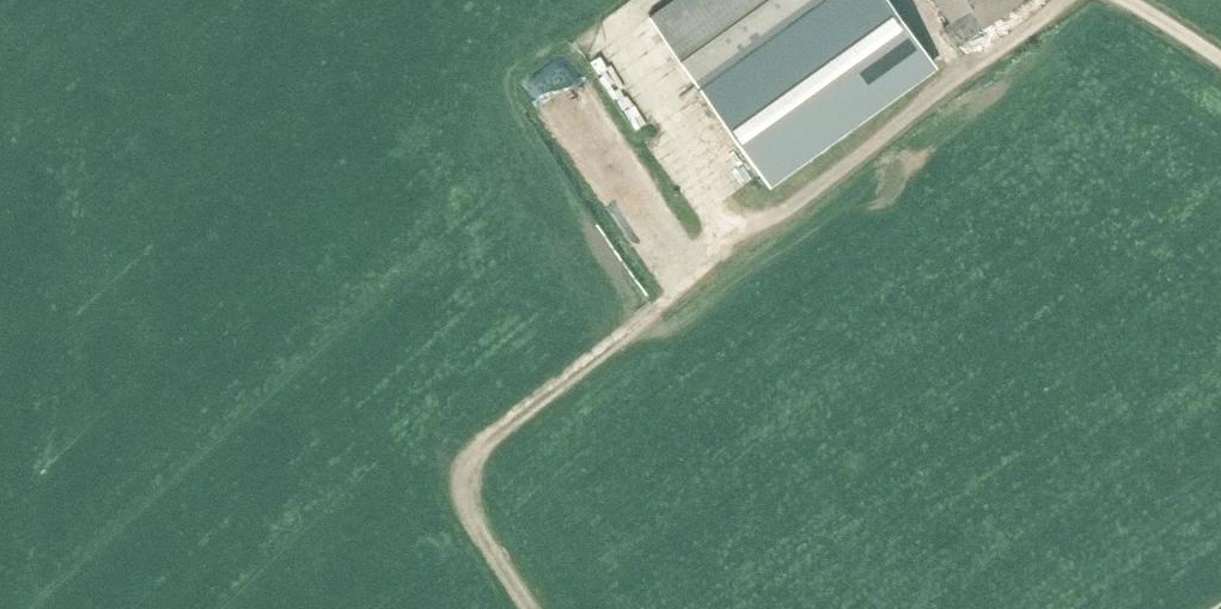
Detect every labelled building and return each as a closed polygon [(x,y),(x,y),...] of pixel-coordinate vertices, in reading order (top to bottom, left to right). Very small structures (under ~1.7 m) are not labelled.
[(651,17),(702,90),(830,0),(675,0),(651,17)] [(702,90),(769,184),(935,66),(889,0),(830,0),(702,90)] [(951,22),(943,28),(957,47),(984,27),(1022,0),(935,0),(951,22)]
